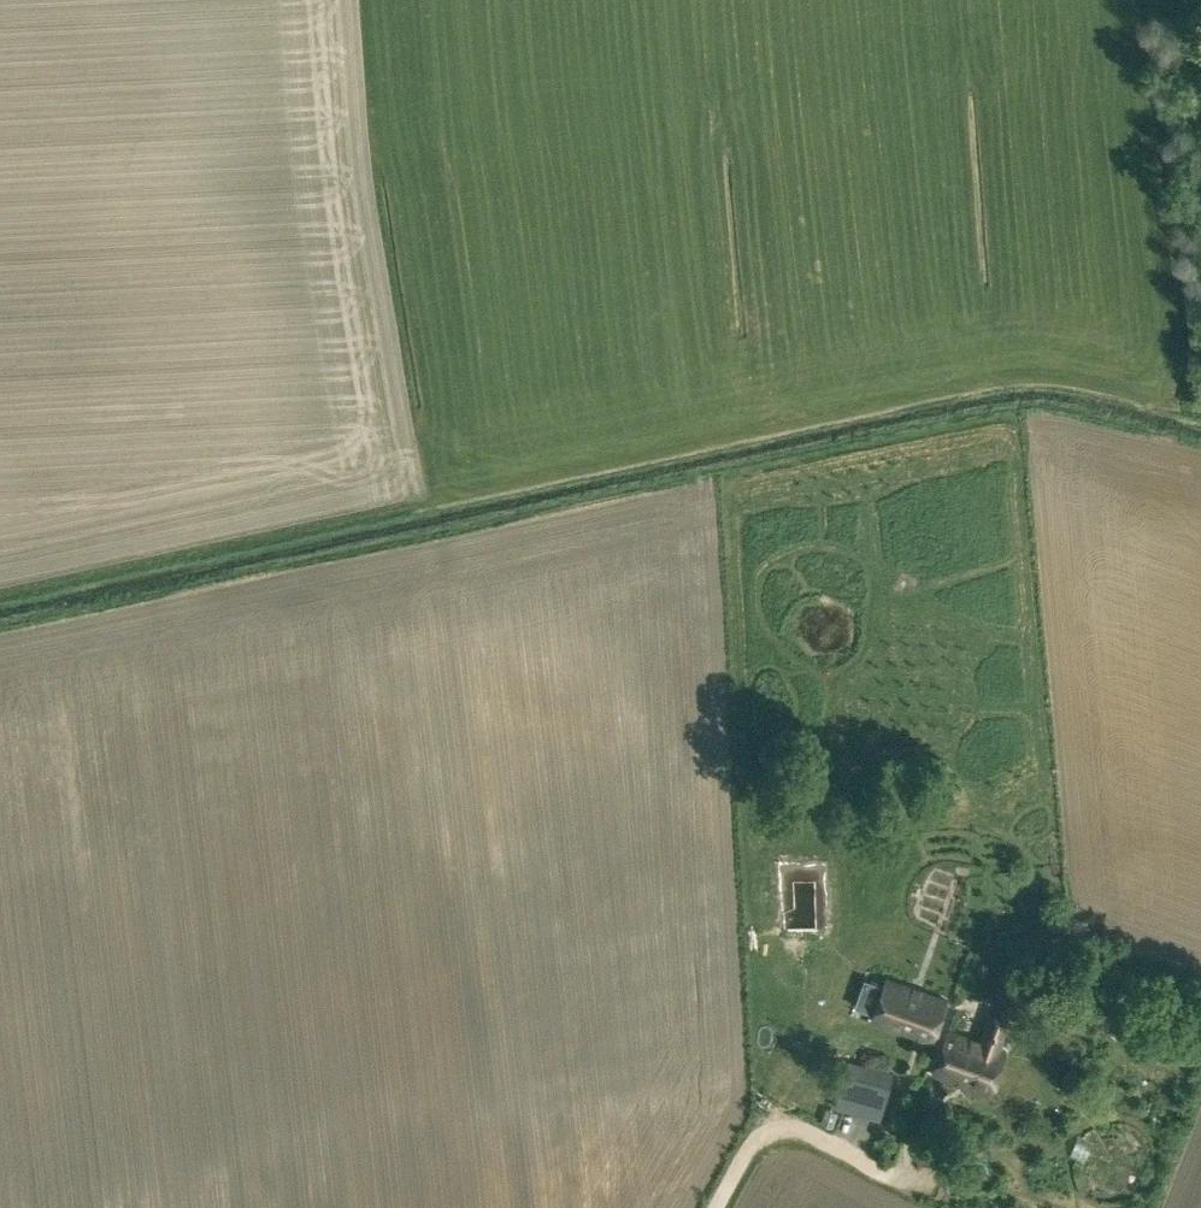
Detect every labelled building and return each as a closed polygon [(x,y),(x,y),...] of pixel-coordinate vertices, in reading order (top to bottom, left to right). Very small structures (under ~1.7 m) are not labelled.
[(998,925),(996,918),(987,920),(989,928),(998,925)] [(988,1005),(1019,1016),(1034,974),(1003,963),(988,1005)] [(932,1039),(938,1041),(941,1032),(936,1030),(946,1000),(885,980),(871,1022),(931,1042),(932,1039)] [(932,1072),(991,1094),(1007,1050),(1000,1048),(1010,1020),(991,1013),(981,1042),(948,1030),(946,1033),(941,1032),(938,1041),(942,1043),(932,1072)] [(849,1108),(881,1117),(889,1092),(894,1073),(861,1063),(855,1083),(841,1078),(837,1092),(852,1097),(849,1108)]
